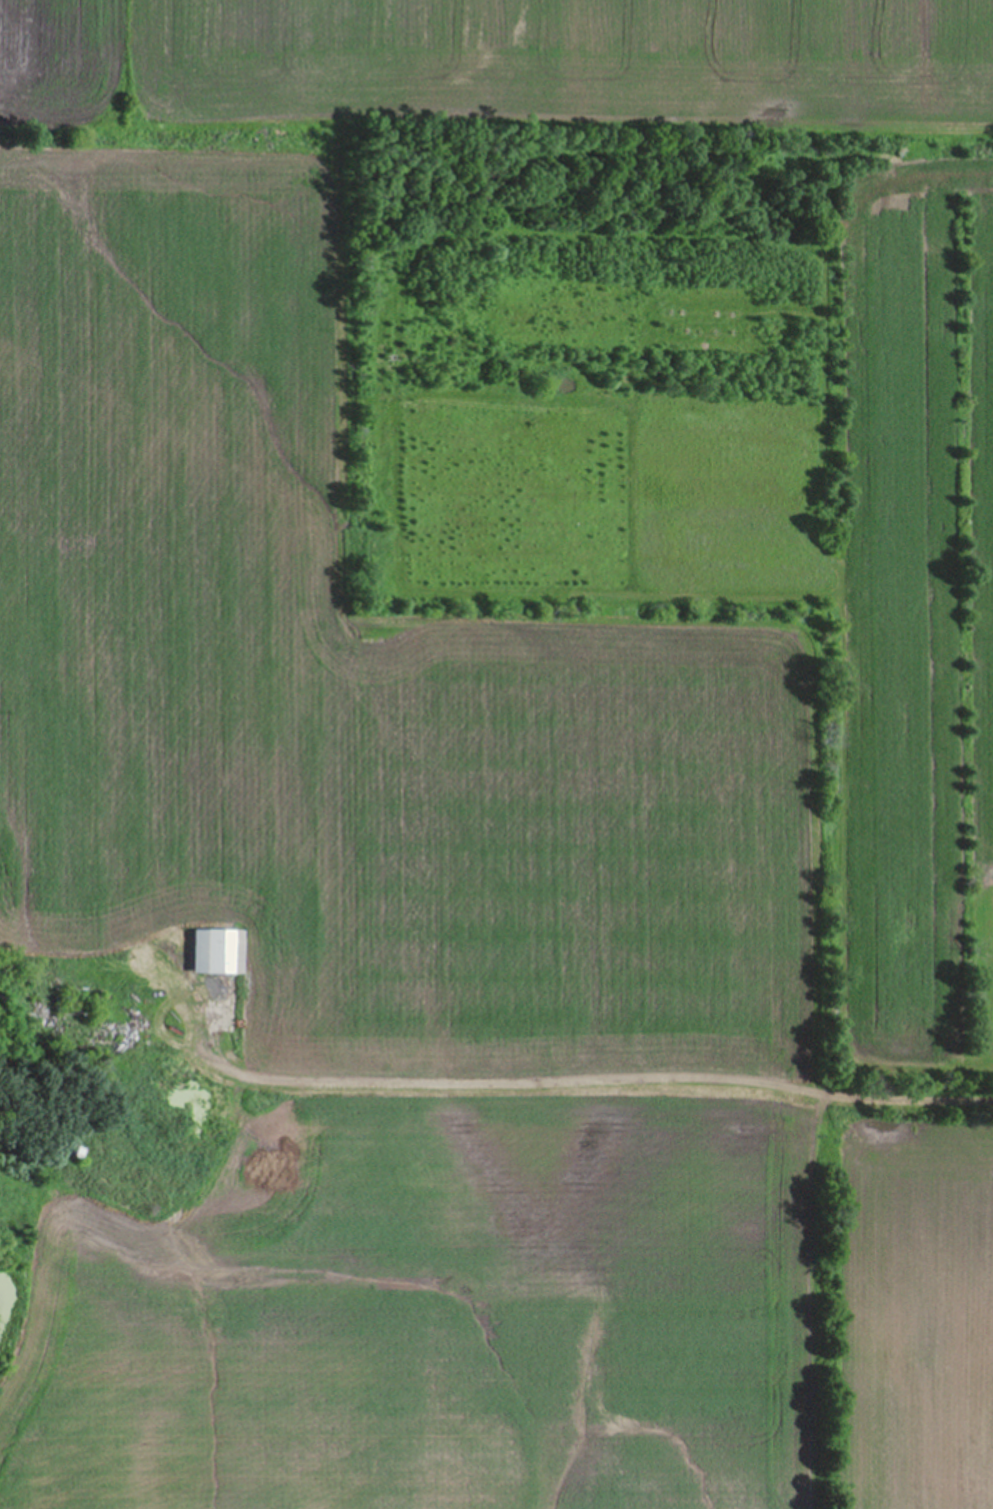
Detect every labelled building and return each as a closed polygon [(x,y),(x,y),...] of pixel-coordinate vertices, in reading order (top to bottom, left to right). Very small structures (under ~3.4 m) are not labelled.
[(193,973),(243,973),(243,930),(193,930),(193,973)]
